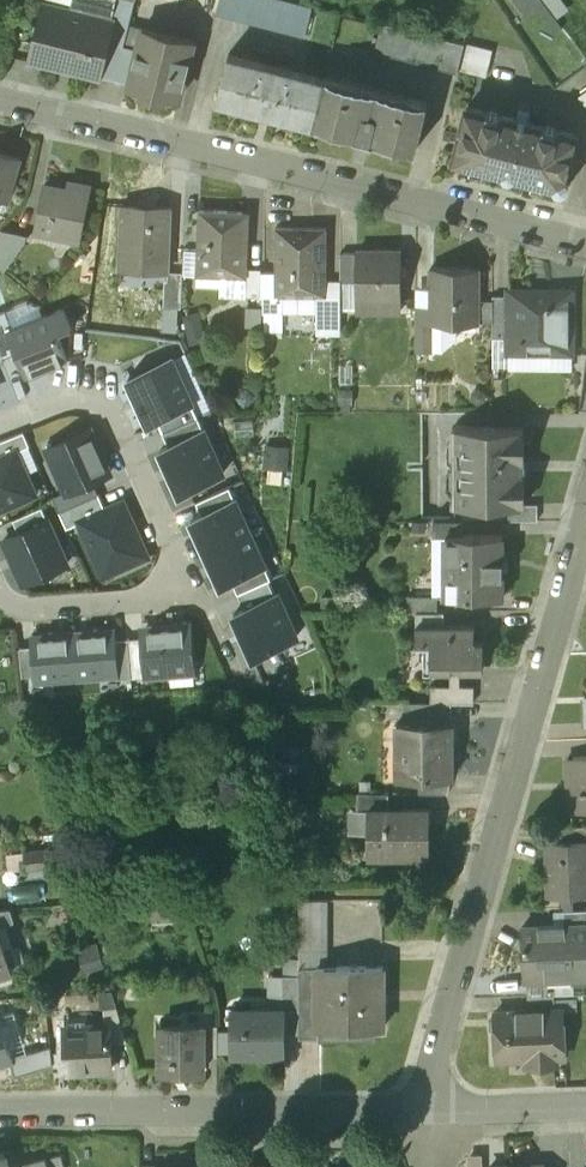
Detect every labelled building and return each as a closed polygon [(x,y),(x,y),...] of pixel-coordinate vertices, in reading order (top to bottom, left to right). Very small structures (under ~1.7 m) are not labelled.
[(110,16),(130,21),(135,0),(114,0),(110,16)] [(288,0),(219,0),(215,14),(304,36),(311,6),(288,0)] [(524,14),(538,1),(554,19),(569,5),(564,0),(511,0),(524,14)] [(109,19),(42,3),(28,61),(99,78),(100,74),(113,20),(109,19)] [(130,21),(110,16),(109,19),(113,20),(100,74),(129,81),(138,48),(137,48),(124,45),(128,26),(130,21)] [(385,24),(377,55),(456,74),(457,69),(486,77),(493,51),(385,24)] [(141,29),(128,26),(124,45),(137,48),(141,29)] [(192,42),(141,29),(137,48),(138,48),(129,81),(128,87),(142,90),(148,98),(156,100),(166,96),(178,99),(192,42)] [(325,79),(229,55),(217,102),(313,126),(313,124),(325,79)] [(427,103),(325,77),(325,79),(313,124),(415,149),(427,103)] [(577,97),(585,109),(585,91),(577,97)] [(541,127),(500,117),(496,112),(490,110),(485,113),(466,109),(454,159),(471,163),(469,170),(483,173),(484,167),(501,171),(504,176),(509,177),(514,174),(531,178),(529,185),(544,189),(545,182),(553,184),(556,189),(561,190),(566,187),(568,181),(565,176),(575,136),(555,131),(552,126),(546,124),(541,127)] [(0,153),(0,198),(7,200),(19,158),(0,153)] [(66,192),(42,188),(34,231),(59,235),(60,228),(80,231),(88,187),(67,183),(66,192)] [(123,205),(120,269),(165,270),(168,271),(171,206),(123,205)] [(242,213),(199,211),(197,252),(202,252),(201,276),(246,278),(247,245),(241,245),(242,213)] [(325,229),(275,229),(275,273),(275,296),(282,296),(315,296),(324,296),(325,296),(325,281),(325,229)] [(0,234),(0,264),(24,236),(0,234)] [(401,253),(355,253),(355,254),(355,282),(355,312),(380,312),(380,300),(401,300),(401,253)] [(355,282),(355,254),(339,254),(340,281),(340,282),(355,282)] [(168,271),(165,270),(163,307),(182,308),(183,271),(168,271)] [(478,271),(428,271),(428,322),(428,324),(430,324),(478,324),(478,271)] [(275,273),(264,273),(260,273),(259,297),(263,298),(263,313),(282,313),(282,296),(275,296),(275,273)] [(340,282),(340,281),(325,281),(325,296),(324,296),(324,311),(339,310),(340,310),(340,282)] [(540,296),(507,296),(508,338),(508,348),(540,348),(540,357),(571,357),(570,290),(540,290),(540,296)] [(315,296),(282,296),(282,313),(315,313),(315,296)] [(339,310),(324,311),(324,296),(315,296),(315,313),(316,334),(339,334),(339,310)] [(508,338),(507,296),(492,296),(493,338),(508,338)] [(1,357),(15,351),(7,330),(13,328),(5,308),(0,310),(0,353),(1,357)] [(67,360),(56,332),(69,327),(70,326),(63,308),(13,328),(7,330),(15,351),(25,376),(67,360)] [(428,322),(416,322),(416,354),(430,354),(430,324),(428,324),(428,322)] [(160,418),(192,403),(170,356),(125,376),(147,424),(160,418)] [(160,418),(166,431),(198,416),(192,403),(160,418)] [(198,416),(166,431),(172,444),(204,429),(198,416)] [(65,492),(92,479),(111,471),(92,427),(45,449),(65,492)] [(522,428),(454,428),(454,507),(483,507),(508,507),(522,507),(522,504),(522,428)] [(172,444),(160,449),(180,492),(224,472),(204,429),(172,444)] [(17,451),(30,445),(23,430),(0,440),(0,458),(17,451)] [(288,448),(266,446),(265,465),(288,467),(288,448)] [(36,494),(17,451),(0,458),(0,509),(36,494)] [(53,497),(59,511),(98,493),(92,479),(65,492),(53,497)] [(230,486),(198,501),(204,515),(237,500),(230,486)] [(105,510),(98,493),(59,511),(67,527),(80,521),(105,510)] [(191,520),(221,585),(233,580),(266,565),(237,500),(204,515),(191,520)] [(105,510),(80,521),(104,576),(147,556),(123,502),(105,510)] [(522,504),(522,507),(508,507),(508,521),(537,521),(537,504),(522,504)] [(483,507),(454,507),(454,521),(462,521),(483,521),(483,507)] [(42,508),(14,521),(19,533),(47,520),(42,508)] [(19,533),(4,540),(24,584),(67,564),(47,520),(19,533)] [(454,521),(433,521),(433,538),(446,538),(446,535),(461,535),(462,521),(454,521)] [(461,535),(446,535),(446,598),(447,598),(503,598),(503,535),(461,535)] [(266,565),(233,580),(239,592),(272,577),(266,565)] [(272,577),(239,592),(246,608),(279,592),(272,577)] [(299,637),(279,592),(246,608),(233,613),(253,658),(299,637)] [(436,597),(408,597),(408,612),(416,612),(436,612),(436,597)] [(436,612),(416,612),(417,627),(443,626),(443,612),(436,612)] [(33,632),(34,646),(36,675),(36,679),(117,673),(114,639),(113,625),(33,632)] [(190,625),(143,628),(146,676),(193,673),(190,625)] [(443,626),(417,627),(417,643),(430,643),(430,667),(482,667),(482,643),(473,643),(473,627),(443,626)] [(128,638),(131,677),(146,676),(143,637),(128,638)] [(117,673),(117,678),(131,677),(128,638),(114,639),(117,673)] [(19,647),(21,676),(36,675),(34,646),(19,647)] [(474,686),(430,686),(430,703),(450,703),(474,703),(474,686)] [(430,703),(407,703),(407,717),(450,717),(450,703),(430,703)] [(450,723),(396,723),(396,777),(412,777),(419,777),(446,777),(450,777),(450,723)] [(573,757),(574,790),(570,790),(571,811),(585,811),(585,757),(573,757)] [(446,777),(419,777),(419,794),(446,794),(446,777)] [(388,794),(357,794),(357,809),(368,809),(368,810),(388,810),(388,794)] [(388,810),(368,810),(368,847),(387,847),(387,855),(428,855),(428,827),(424,827),(424,810),(388,810)] [(581,826),(547,827),(547,842),(581,841),(581,826)] [(545,843),(547,896),(585,895),(585,841),(581,841),(547,842),(545,843)] [(11,902),(31,902),(29,871),(10,872),(11,902)] [(327,899),(298,899),(298,967),(317,967),(317,966),(325,966),(325,946),(327,946),(327,899)] [(564,910),(565,925),(585,924),(585,909),(564,910)] [(12,924),(8,910),(0,910),(0,927),(12,924)] [(522,927),(524,979),(548,978),(547,969),(571,968),(572,974),(585,973),(585,924),(565,925),(522,927)] [(10,976),(0,944),(0,979),(10,976)] [(325,966),(317,966),(317,967),(316,1028),(319,1028),(383,1028),(383,966),(325,966)] [(317,967),(298,967),(298,1010),(298,1040),(319,1040),(319,1028),(316,1028),(317,967)] [(298,976),(281,976),(281,1010),(284,1010),(298,1010),(298,976)] [(527,996),(528,1010),(555,1009),(573,1008),(572,994),(527,996)] [(126,1040),(116,1008),(104,1009),(105,1025),(106,1025),(107,1037),(110,1036),(110,1041),(126,1040)] [(528,1010),(495,1012),(497,1058),(525,1057),(525,1065),(557,1064),(555,1009),(528,1010)] [(281,1010),(231,1010),(231,1053),(284,1053),(284,1040),(284,1010),(281,1010)] [(284,1040),(298,1040),(298,1010),(284,1010),(284,1040)] [(10,1063),(9,1060),(13,1059),(12,1057),(0,1016),(0,1065),(10,1063)] [(105,1025),(63,1028),(66,1072),(112,1069),(110,1041),(110,1036),(107,1037),(106,1025),(105,1025)] [(203,1026),(160,1026),(160,1072),(203,1072),(203,1056),(203,1026)] [(217,1056),(217,1026),(203,1026),(203,1056),(217,1056)] [(37,1050),(12,1057),(13,1059),(9,1060),(10,1063),(14,1076),(42,1068),(37,1050)] [(45,1157),(48,1166),(63,1166),(59,1153),(45,1157)] [(23,1163),(25,1166),(48,1166),(45,1157),(23,1163)]
